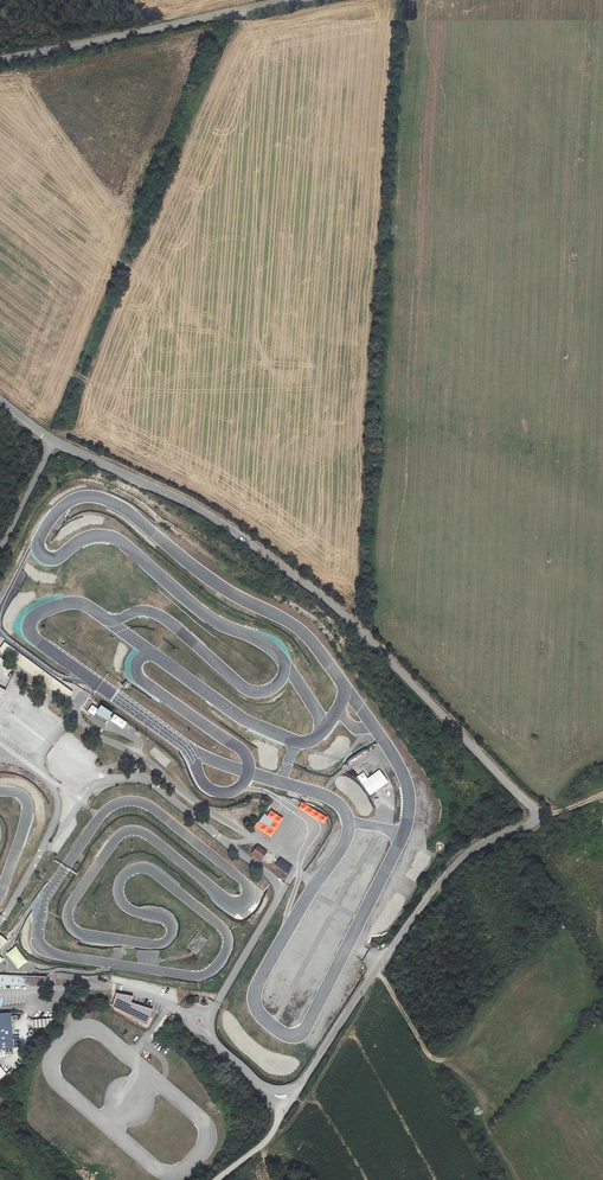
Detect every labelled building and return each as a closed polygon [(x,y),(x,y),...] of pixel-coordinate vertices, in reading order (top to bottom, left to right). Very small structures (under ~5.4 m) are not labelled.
[(58,692),(68,699),(71,695),(61,688),(58,692)] [(105,723),(112,712),(101,705),(94,716),(105,723)] [(110,722),(129,732),(133,726),(113,715),(110,722)] [(360,753),(361,755),(349,761),(352,767),(374,756),(370,748),(360,753)] [(364,772),(357,777),(369,796),(389,783),(380,769),(368,777),(364,772)] [(259,826),(272,834),(282,819),(269,811),(259,826)] [(257,846),(252,853),(261,860),(266,853),(257,846)] [(186,947),(196,955),(208,940),(198,932),(186,947)] [(6,953),(17,969),(27,962),(16,946),(6,953)] [(46,987),(46,977),(0,975),(0,985),(46,987)] [(107,999),(119,1002),(121,997),(109,993),(107,999)] [(154,1014),(157,1004),(127,995),(124,1004),(154,1014)] [(28,1023),(13,1024),(14,1028),(12,1029),(10,1013),(0,1014),(0,1049),(13,1048),(12,1032),(14,1032),(15,1048),(29,1047),(28,1023)] [(34,1019),(34,1027),(52,1027),(52,1019),(34,1019)] [(13,1070),(23,1062),(19,1057),(9,1065),(13,1070)]
